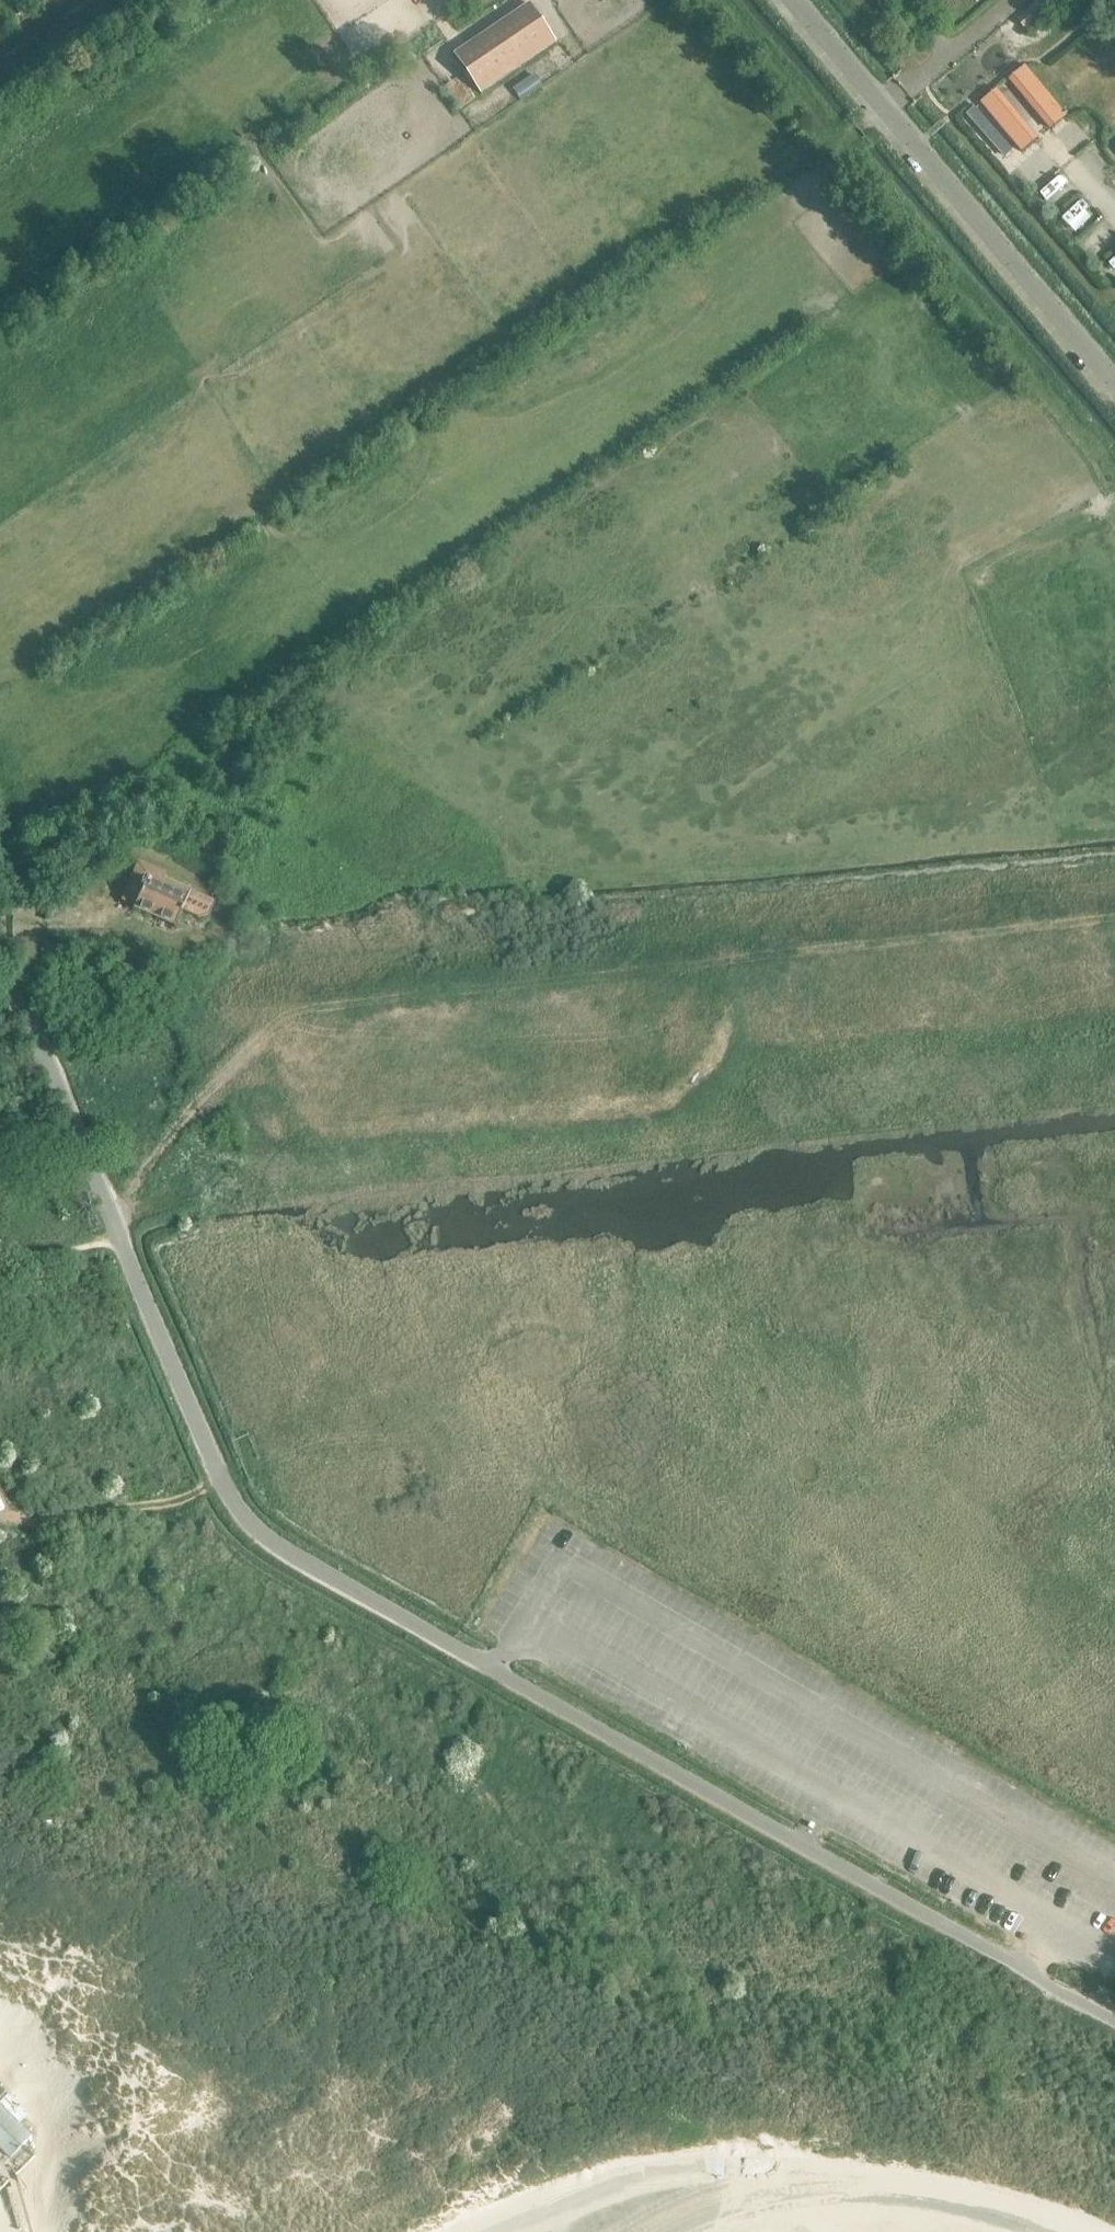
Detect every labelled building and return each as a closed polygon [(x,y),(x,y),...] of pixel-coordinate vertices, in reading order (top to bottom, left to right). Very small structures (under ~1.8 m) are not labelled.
[(530,4),(455,55),(481,94),(556,43),(530,4)] [(1037,113),(1050,130),(1065,118),(1025,68),(1014,78),(1040,110),(1037,113)] [(1024,124),(1020,127),(993,94),(982,104),(1023,153),(1038,141),(1024,124)] [(196,918),(206,916),(213,899),(166,878),(168,874),(140,861),(123,899),(138,906),(136,910),(174,927),(181,911),(196,918)] [(12,2159),(26,2145),(34,2137),(19,2123),(29,2113),(8,2094),(7,2096),(4,2093),(6,2092),(0,2086),(0,2147),(12,2159)]
